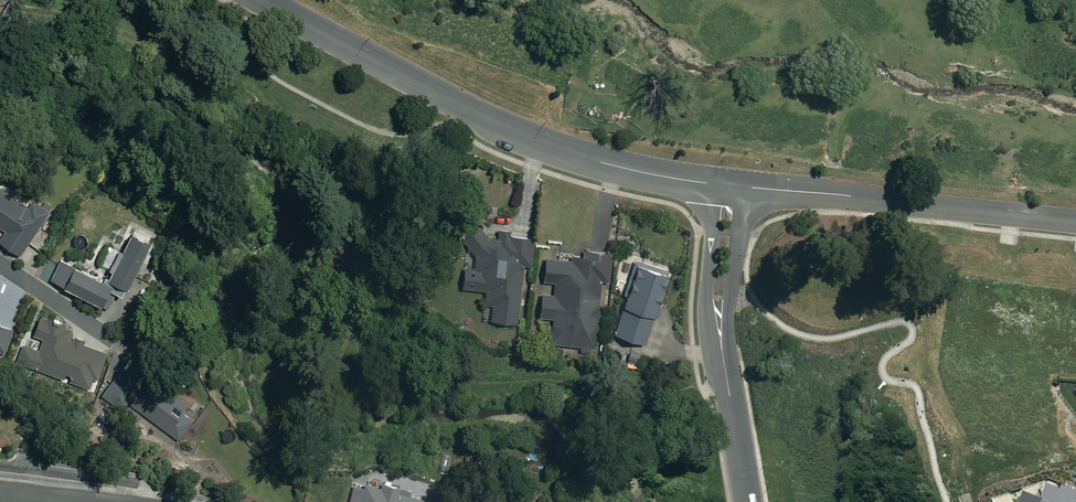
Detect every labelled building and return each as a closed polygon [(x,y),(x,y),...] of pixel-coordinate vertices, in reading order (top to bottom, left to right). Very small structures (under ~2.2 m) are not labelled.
[(5,232),(0,239),(0,242),(19,256),(49,213),(33,202),(27,210),(0,191),(0,228),(5,232)] [(532,264),(533,238),(510,236),(510,231),(501,231),(501,239),(493,239),(479,226),(466,236),(476,257),(474,269),(465,268),(463,289),(486,291),(485,305),(492,306),(491,321),(517,324),(522,264),(532,264)] [(150,245),(132,235),(122,253),(108,245),(96,267),(111,274),(109,279),(126,289),(150,245)] [(611,254),(571,250),(571,261),(546,259),(544,282),(555,283),(554,296),(542,295),(540,318),(553,319),(551,344),(595,347),(601,280),(609,280),(611,254)] [(111,286),(61,261),(51,281),(101,306),(111,286)] [(669,272),(640,262),(615,334),(644,344),(669,272)] [(73,332),(39,320),(33,336),(43,340),(39,351),(23,345),(17,363),(94,390),(107,354),(70,340),(73,332)] [(4,354),(13,330),(0,325),(0,352),(4,354)] [(153,386),(123,364),(99,397),(122,413),(127,406),(177,442),(193,420),(184,413),(191,405),(179,396),(184,390),(162,374),(153,386)] [(357,480),(351,501),(429,501),(397,494),(398,491),(357,480)] [(1064,489),(1062,494),(1048,488),(1042,501),(1075,501),(1075,494),(1064,489)]
